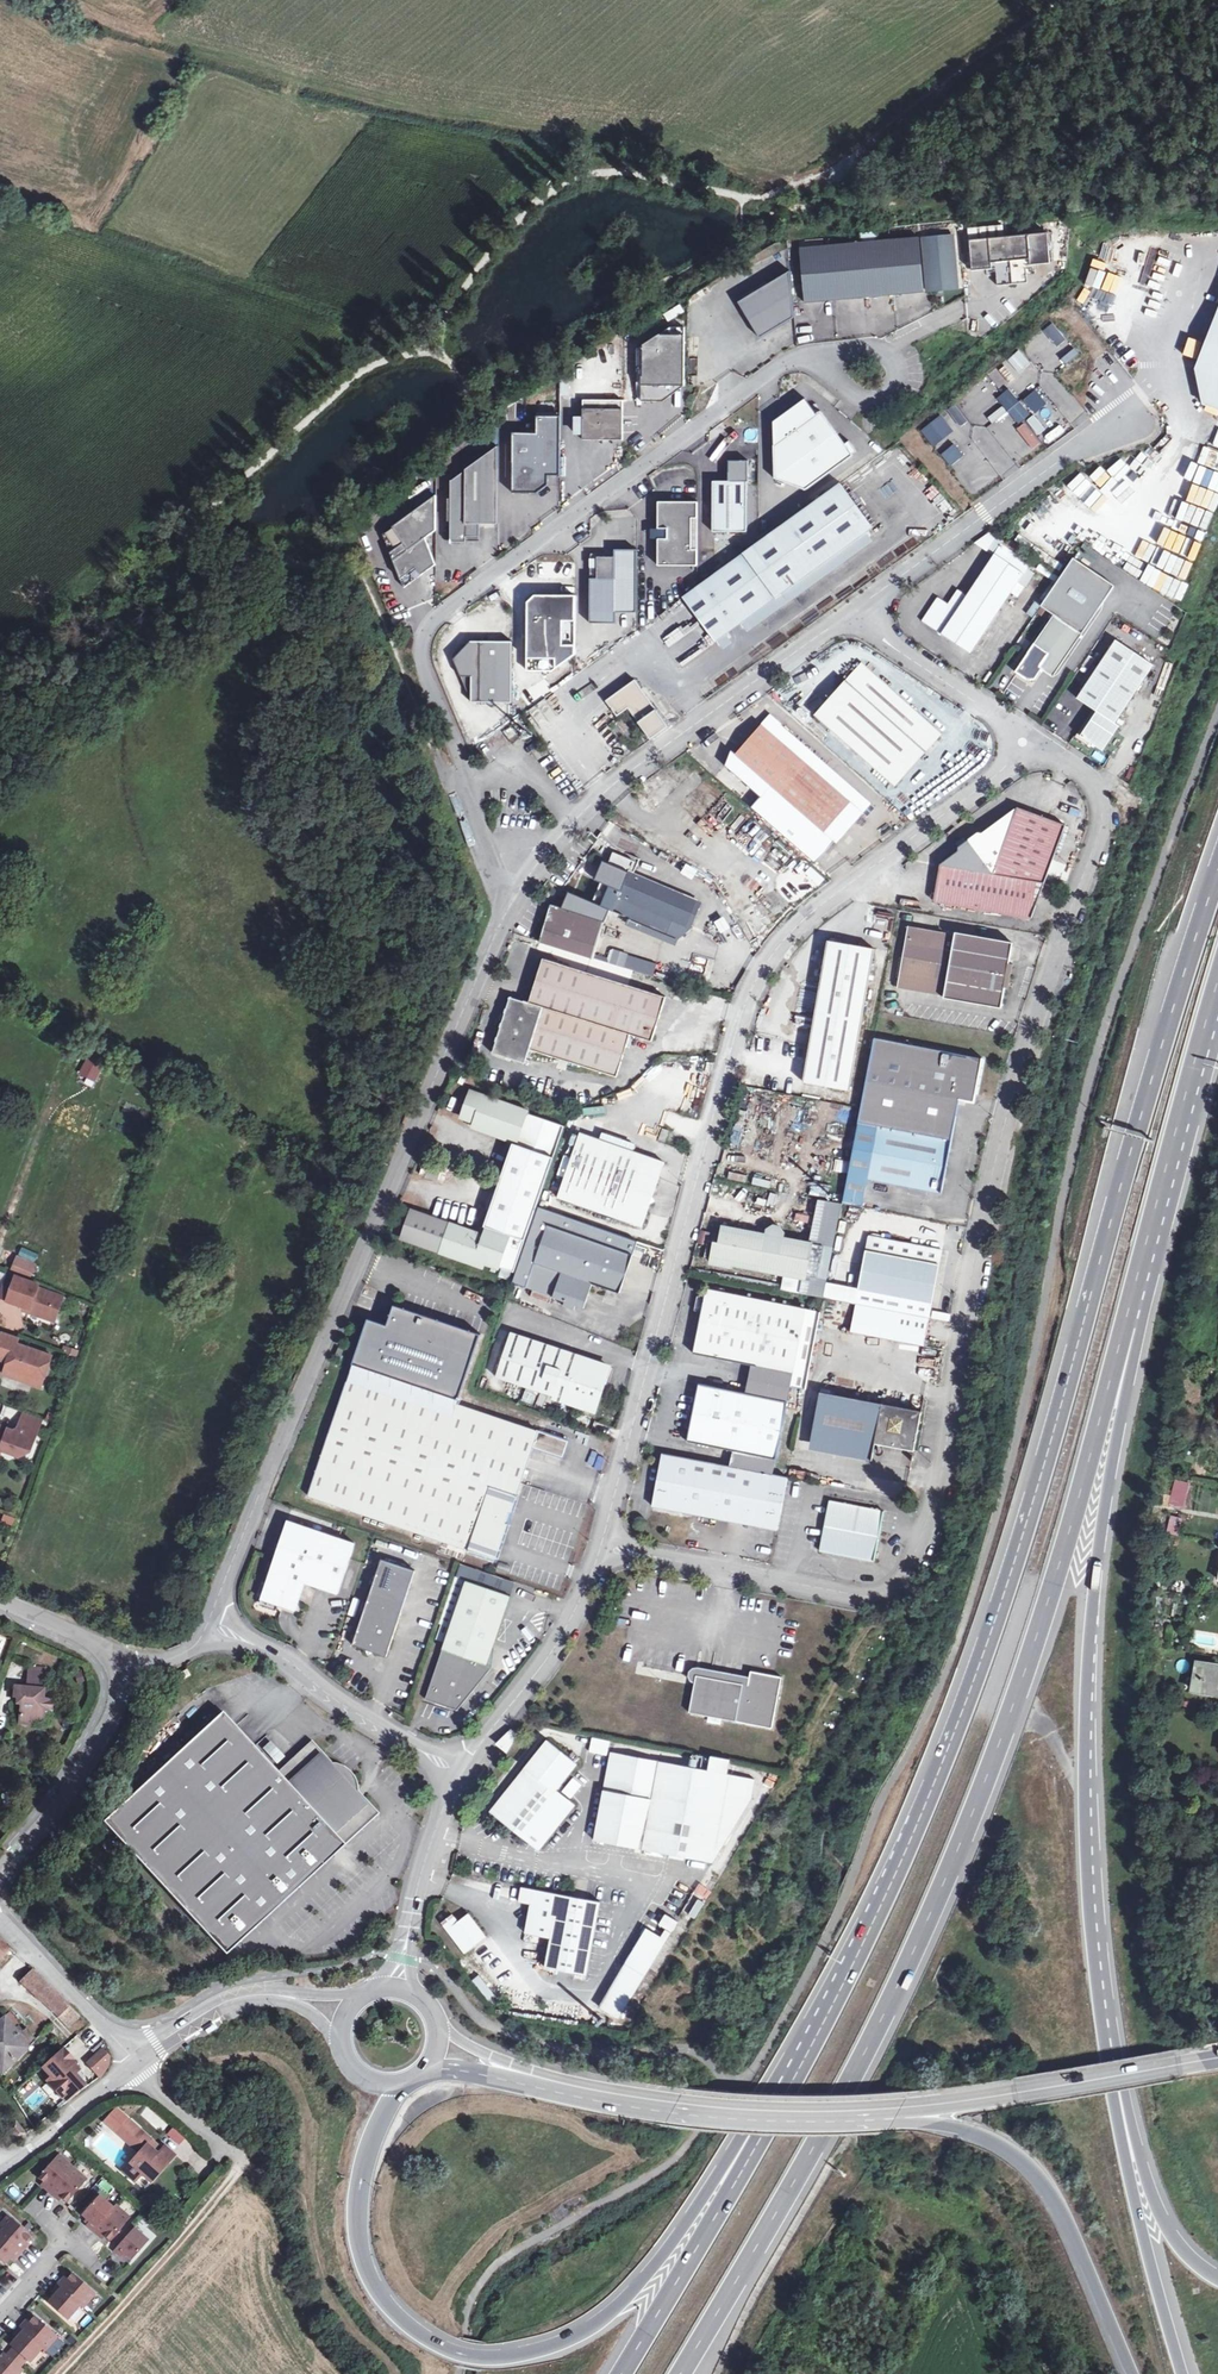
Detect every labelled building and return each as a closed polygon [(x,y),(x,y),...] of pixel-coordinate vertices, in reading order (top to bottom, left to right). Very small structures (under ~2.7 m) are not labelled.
[(953,231),(923,234),(928,289),(959,287),(953,231)] [(1047,232),(969,238),(971,268),(996,266),(997,284),(1027,281),(1026,264),(1050,262),(1047,232)] [(918,234),(800,245),(805,300),(922,290),(918,234)] [(790,270),(738,301),(760,336),(794,316),(790,270)] [(680,306),(663,312),(666,320),(683,314),(680,306)] [(1199,369),(1217,376),(1217,320),(1199,369)] [(1055,323),(918,428),(975,502),(1089,415),(1055,371),(1079,354),(1055,323)] [(671,325),(637,347),(636,405),(642,405),(642,399),(664,399),(685,384),(685,325),(671,325)] [(1199,369),(1196,377),(1203,402),(1217,408),(1217,376),(1199,369)] [(805,397),(773,420),(775,477),(808,476),(853,454),(821,409),(817,412),(805,397)] [(584,416),(577,416),(577,431),(584,431),(584,437),(623,438),(623,398),(584,398),(584,416)] [(537,431),(513,431),(513,491),(538,491),(549,483),(549,473),(561,473),(561,414),(537,414),(537,431)] [(499,446),(451,478),(451,541),(467,541),(467,535),(481,535),(481,522),(498,522),(499,446)] [(730,479),(714,478),(713,529),(748,529),(748,479),(749,479),(749,458),(730,458),(730,479)] [(1099,465),(1087,478),(1115,505),(1128,492),(1119,484),(1133,469),(1121,458),(1106,473),(1099,465)] [(1065,492),(1078,499),(1085,485),(1072,478),(1065,492)] [(685,597),(715,640),(874,526),(840,481),(714,573),(685,597)] [(436,493),(384,532),(391,552),(404,542),(408,548),(394,559),(405,586),(436,563),(426,536),(436,528),(436,493)] [(698,500),(659,500),(659,527),(668,527),(668,537),(659,537),(658,563),(697,564),(698,500)] [(938,590),(922,613),(970,646),(1024,567),(995,547),(966,588),(958,582),(948,597),(938,590)] [(615,555),(591,555),(590,621),(616,621),(616,610),(637,610),(637,548),(615,548),(615,555)] [(1042,604),(1053,612),(1082,631),(1115,581),(1075,556),(1073,554),(1056,579),(1040,603),(1042,604)] [(1037,571),(1051,580),(1054,574),(1040,565),(1037,571)] [(1157,591),(1178,601),(1186,585),(1165,574),(1157,591)] [(413,585),(419,602),(427,600),(420,582),(413,585)] [(545,594),(529,606),(529,669),(554,669),(576,653),(576,594),(545,594)] [(1033,616),(1040,604),(1035,600),(1027,613),(1033,616)] [(1082,631),(1053,612),(1015,668),(1027,677),(1034,677),(1039,671),(1042,667),(1053,674),(1082,631)] [(405,616),(395,617),(396,627),(406,626),(405,616)] [(668,647),(695,629),(690,621),(663,638),(668,647)] [(1095,708),(1079,732),(1101,747),(1118,723),(1113,719),(1151,661),(1117,637),(1076,694),(1095,708)] [(471,639),(454,656),(473,699),(513,700),(513,639),(471,639)] [(819,715),(850,744),(901,694),(867,664),(819,715)] [(617,713),(627,706),(629,705),(651,737),(669,724),(635,677),(618,689),(606,698),(617,713)] [(901,694),(850,744),(897,788),(946,736),(901,694)] [(506,726),(506,703),(487,703),(487,726),(506,726)] [(532,730),(520,713),(510,720),(523,737),(532,730)] [(587,724),(593,734),(603,729),(598,719),(587,724)] [(621,720),(616,725),(625,733),(629,728),(621,720)] [(744,799),(806,855),(826,834),(827,836),(854,806),(807,763),(815,754),(781,722),(773,731),(765,724),(727,765),(753,788),(744,799)] [(1095,751),(1091,757),(1102,764),(1106,758),(1095,751)] [(992,876),(1045,884),(1067,827),(1019,811),(981,838),(977,837),(967,844),(992,876)] [(1032,919),(1045,884),(992,876),(967,844),(959,850),(958,855),(939,868),(933,903),(1032,919)] [(614,864),(606,882),(603,890),(617,896),(611,910),(666,934),(673,919),(686,925),(697,899),(630,870),(635,859),(613,850),(608,861),(614,864)] [(601,879),(606,882),(614,864),(608,861),(601,879)] [(681,874),(692,879),(696,869),(685,865),(681,874)] [(591,901),(572,893),(566,909),(601,921),(603,922),(609,909),(611,910),(617,896),(603,890),(606,882),(601,879),(591,901)] [(551,904),(539,941),(590,957),(601,921),(566,909),(551,904)] [(720,933),(729,927),(722,916),(713,922),(720,933)] [(907,930),(897,993),(1001,1010),(1004,988),(1010,988),(1014,963),(1008,962),(1010,947),(907,930)] [(827,940),(803,1082),(850,1091),(874,948),(827,940)] [(626,954),(613,950),(610,963),(622,966),(626,954)] [(635,985),(626,983),(541,956),(528,1001),(509,996),(491,1056),(525,1066),(530,1051),(618,1075),(631,1034),(651,1040),(665,995),(664,994),(642,988),(635,985)] [(645,978),(642,988),(664,994),(666,985),(645,978)] [(873,1038),(859,1109),(952,1129),(958,1099),(973,1102),(981,1058),(873,1038)] [(678,1060),(673,1070),(686,1077),(691,1067),(678,1060)] [(479,1127),(478,1131),(511,1143),(514,1144),(523,1117),(523,1114),(469,1095),(459,1120),(473,1125),(479,1127)] [(952,1129),(859,1109),(841,1204),(860,1208),(866,1179),(939,1193),(952,1129)] [(515,1270),(562,1130),(523,1117),(514,1144),(511,1143),(481,1229),(484,1230),(506,1238),(497,1264),(515,1270)] [(660,1130),(657,1141),(663,1143),(667,1132),(660,1130)] [(577,1135),(555,1198),(639,1227),(660,1163),(577,1135)] [(436,1174),(439,1163),(423,1159),(420,1170),(436,1174)] [(729,1173),(728,1179),(744,1182),(745,1175),(729,1173)] [(753,1178),(751,1185),(769,1189),(771,1182),(753,1178)] [(818,1200),(810,1246),(804,1278),(801,1296),(822,1300),(841,1205),(818,1200)] [(582,1308),(591,1282),(618,1291),(634,1241),(539,1208),(514,1283),(564,1301),(562,1306),(574,1310),(576,1306),(582,1308)] [(75,1213),(69,1229),(75,1231),(82,1215),(75,1213)] [(482,1236),(476,1234),(449,1225),(439,1252),(481,1267),(483,1262),(496,1267),(497,1264),(506,1238),(484,1230),(482,1236)] [(478,1228),(476,1234),(482,1236),(484,1230),(481,1229),(478,1228)] [(722,1230),(716,1262),(804,1278),(810,1246),(782,1241),(783,1235),(779,1230),(771,1229),(766,1232),(765,1238),(722,1230)] [(700,1233),(699,1243),(706,1244),(708,1235),(700,1233)] [(880,1253),(882,1240),(868,1238),(866,1251),(880,1253)] [(880,1253),(866,1251),(858,1290),(931,1304),(941,1252),(882,1240),(880,1253)] [(32,1278),(36,1267),(17,1260),(13,1270),(32,1278)] [(13,1286),(8,1300),(25,1306),(30,1308),(29,1311),(49,1318),(57,1294),(37,1287),(38,1284),(16,1276),(13,1286)] [(13,1286),(5,1283),(0,1298),(8,1300),(13,1286)] [(806,1309),(706,1290),(693,1354),(757,1366),(754,1379),(791,1387),(806,1309)] [(931,1304),(858,1290),(855,1306),(898,1315),(928,1321),(931,1304)] [(63,1296),(57,1294),(49,1318),(54,1320),(63,1296)] [(387,1326),(368,1319),(351,1368),(458,1404),(481,1335),(477,1334),(394,1306),(387,1326)] [(898,1315),(855,1306),(849,1335),(922,1349),(924,1340),(894,1334),(898,1315)] [(820,1312),(806,1309),(791,1387),(804,1390),(820,1312)] [(928,1321),(898,1315),(894,1334),(924,1340),(928,1321)] [(2,1332),(0,1339),(0,1351),(10,1354),(8,1360),(4,1372),(42,1385),(53,1354),(18,1342),(20,1338),(2,1332)] [(551,1353),(553,1349),(553,1347),(510,1332),(495,1377),(593,1410),(608,1367),(580,1357),(579,1362),(551,1353)] [(64,1345),(62,1351),(76,1356),(78,1350),(64,1345)] [(580,1357),(553,1349),(551,1353),(579,1362),(580,1357)] [(0,1351),(0,1358),(8,1360),(10,1354),(0,1351)] [(308,1496),(495,1559),(528,1460),(532,1448),(561,1457),(566,1441),(351,1369),(308,1496)] [(791,1387),(754,1379),(751,1395),(698,1385),(686,1443),(730,1452),(776,1461),(791,1387)] [(810,1442),(872,1454),(873,1447),(917,1456),(924,1416),(919,1415),(820,1394),(810,1442)] [(0,1422),(0,1442),(3,1443),(2,1446),(12,1449),(14,1445),(26,1449),(31,1447),(39,1426),(21,1419),(19,1425),(15,1428),(0,1422)] [(869,1465),(872,1454),(810,1442),(808,1452),(869,1465)] [(594,1446),(584,1461),(599,1470),(608,1455),(594,1446)] [(727,1466),(661,1452),(653,1489),(656,1491),(655,1496),(652,1497),(650,1506),(730,1521),(740,1469),(727,1466)] [(776,1461),(730,1452),(727,1466),(740,1469),(774,1475),(776,1461)] [(740,1469),(730,1521),(776,1530),(787,1478),(774,1475),(740,1469)] [(828,1502),(819,1551),(873,1563),(878,1535),(882,1513),(828,1502)] [(338,1594),(355,1543),(287,1520),(274,1559),(261,1599),(295,1611),(304,1583),(318,1587),(338,1594)] [(415,1571),(382,1559),(353,1644),(387,1655),(415,1571)] [(457,1711),(491,1668),(487,1665),(496,1638),(503,1618),(510,1596),(466,1581),(425,1700),(457,1711)] [(1191,1690),(1217,1694),(1217,1665),(1196,1662),(1191,1690)] [(30,1663),(29,1676),(44,1677),(45,1665),(30,1663)] [(772,1730),(781,1678),(749,1672),(747,1686),(746,1691),(742,1690),(743,1685),(694,1675),(687,1713),(772,1730)] [(20,1723),(31,1724),(32,1720),(44,1720),(45,1710),(51,1710),(52,1710),(53,1698),(42,1697),(44,1677),(29,1676),(27,1688),(25,1690),(23,1687),(15,1686),(14,1697),(22,1698),(20,1723)] [(32,1720),(31,1724),(49,1725),(51,1710),(45,1710),(44,1720),(32,1720)] [(281,1771),(226,1712),(107,1821),(229,1954),(382,1814),(366,1796),(361,1796),(361,1790),(361,1785),(360,1781),(358,1777),(353,1771),(348,1767),(344,1764),(339,1763),(331,1763),(331,1758),(325,1752),(315,1740),(281,1771)] [(512,1730),(496,1745),(501,1749),(508,1754),(519,1735),(512,1730)] [(276,1764),(285,1757),(271,1740),(262,1747),(276,1764)] [(574,1763),(546,1741),(491,1812),(516,1830),(523,1821),(530,1827),(526,1832),(541,1835),(546,1839),(572,1806),(553,1790),(574,1763)] [(594,1839),(642,1848),(712,1861),(751,1798),(755,1778),(727,1773),(708,1769),(660,1760),(611,1752),(604,1790),(594,1839)] [(708,1769),(727,1773),(729,1759),(710,1755),(708,1769)] [(538,1848),(546,1839),(541,1835),(526,1832),(530,1827),(523,1821),(516,1830),(538,1848)] [(552,1938),(547,1968),(588,1975),(602,1901),(523,1886),(520,1902),(532,1904),(527,1934),(552,1938)] [(695,1888),(681,1911),(694,1919),(708,1896),(695,1888)] [(443,1923),(445,1926),(457,1918),(455,1915),(443,1923)] [(445,1926),(466,1954),(488,1937),(471,1915),(461,1923),(457,1918),(445,1926)] [(648,1932),(667,1943),(673,1932),(668,1929),(663,1937),(648,1928),(646,1931),(648,1932)] [(667,1943),(648,1932),(602,2009),(621,2020),(667,1943)] [(0,1940),(0,1964),(1,1965),(12,1952),(0,1940)] [(63,2022),(74,2011),(36,1975),(25,1986),(63,2022)] [(63,2022),(61,2024),(68,2032),(81,2019),(74,2011),(63,2022)] [(14,2018),(10,2022),(17,2032),(21,2028),(14,2018)] [(81,2019),(68,2032),(70,2034),(83,2021),(81,2019)] [(30,2053),(40,2043),(31,2032),(28,2035),(23,2039),(18,2034),(17,2032),(10,2022),(9,2021),(0,2028),(0,2071),(4,2077),(30,2053)] [(23,2039),(28,2035),(24,2030),(18,2034),(23,2039)] [(79,2060),(91,2051),(78,2034),(66,2043),(79,2060)] [(76,2064),(66,2053),(46,2071),(55,2082),(51,2086),(69,2106),(88,2092),(77,2079),(81,2075),(73,2066),(76,2064)] [(108,2074),(113,2063),(106,2054),(92,2066),(103,2081),(108,2074)] [(145,2105),(138,2113),(161,2134),(169,2126),(145,2105)] [(133,2123),(121,2135),(140,2152),(123,2169),(134,2180),(142,2172),(151,2180),(175,2156),(166,2147),(162,2151),(151,2140),(133,2123)] [(20,2146),(30,2138),(19,2126),(11,2133),(20,2146)] [(178,2146),(186,2137),(173,2126),(166,2135),(178,2146)] [(79,2171),(65,2158),(43,2182),(51,2189),(48,2191),(55,2197),(79,2171)] [(93,2184),(79,2171),(55,2197),(62,2203),(64,2200),(72,2207),(93,2184)] [(118,2213),(104,2201),(86,2220),(94,2227),(91,2230),(97,2236),(98,2236),(118,2213)] [(120,2211),(118,2213),(98,2236),(104,2242),(106,2239),(114,2246),(114,2245),(129,2229),(134,2223),(120,2211)] [(37,2240),(14,2219),(1,2233),(4,2235),(26,2257),(32,2250),(30,2248),(37,2240)] [(136,2235),(129,2229),(114,2245),(122,2252),(136,2235)] [(152,2247),(138,2234),(136,2235),(122,2252),(118,2256),(125,2262),(128,2259),(135,2266),(152,2247)] [(4,2235),(0,2239),(0,2258),(10,2268),(17,2260),(20,2263),(26,2257),(4,2235)] [(67,2283),(61,2289),(85,2310),(87,2313),(100,2298),(77,2277),(70,2285),(67,2283)] [(85,2310),(61,2289),(55,2296),(59,2299),(52,2307),(72,2324),(85,2310)] [(29,2325),(23,2332),(47,2353),(49,2355),(62,2341),(39,2320),(32,2327),(29,2325)] [(47,2353),(23,2332),(18,2339),(21,2342),(14,2349),(17,2351),(31,2364),(34,2367),(47,2353)] [(31,2364),(17,2351),(10,2359),(25,2372),(31,2364)] [(4,2353),(0,2358),(0,2362),(1,2364),(0,2365),(0,2373),(27,2373),(25,2372),(10,2359),(4,2353)]
